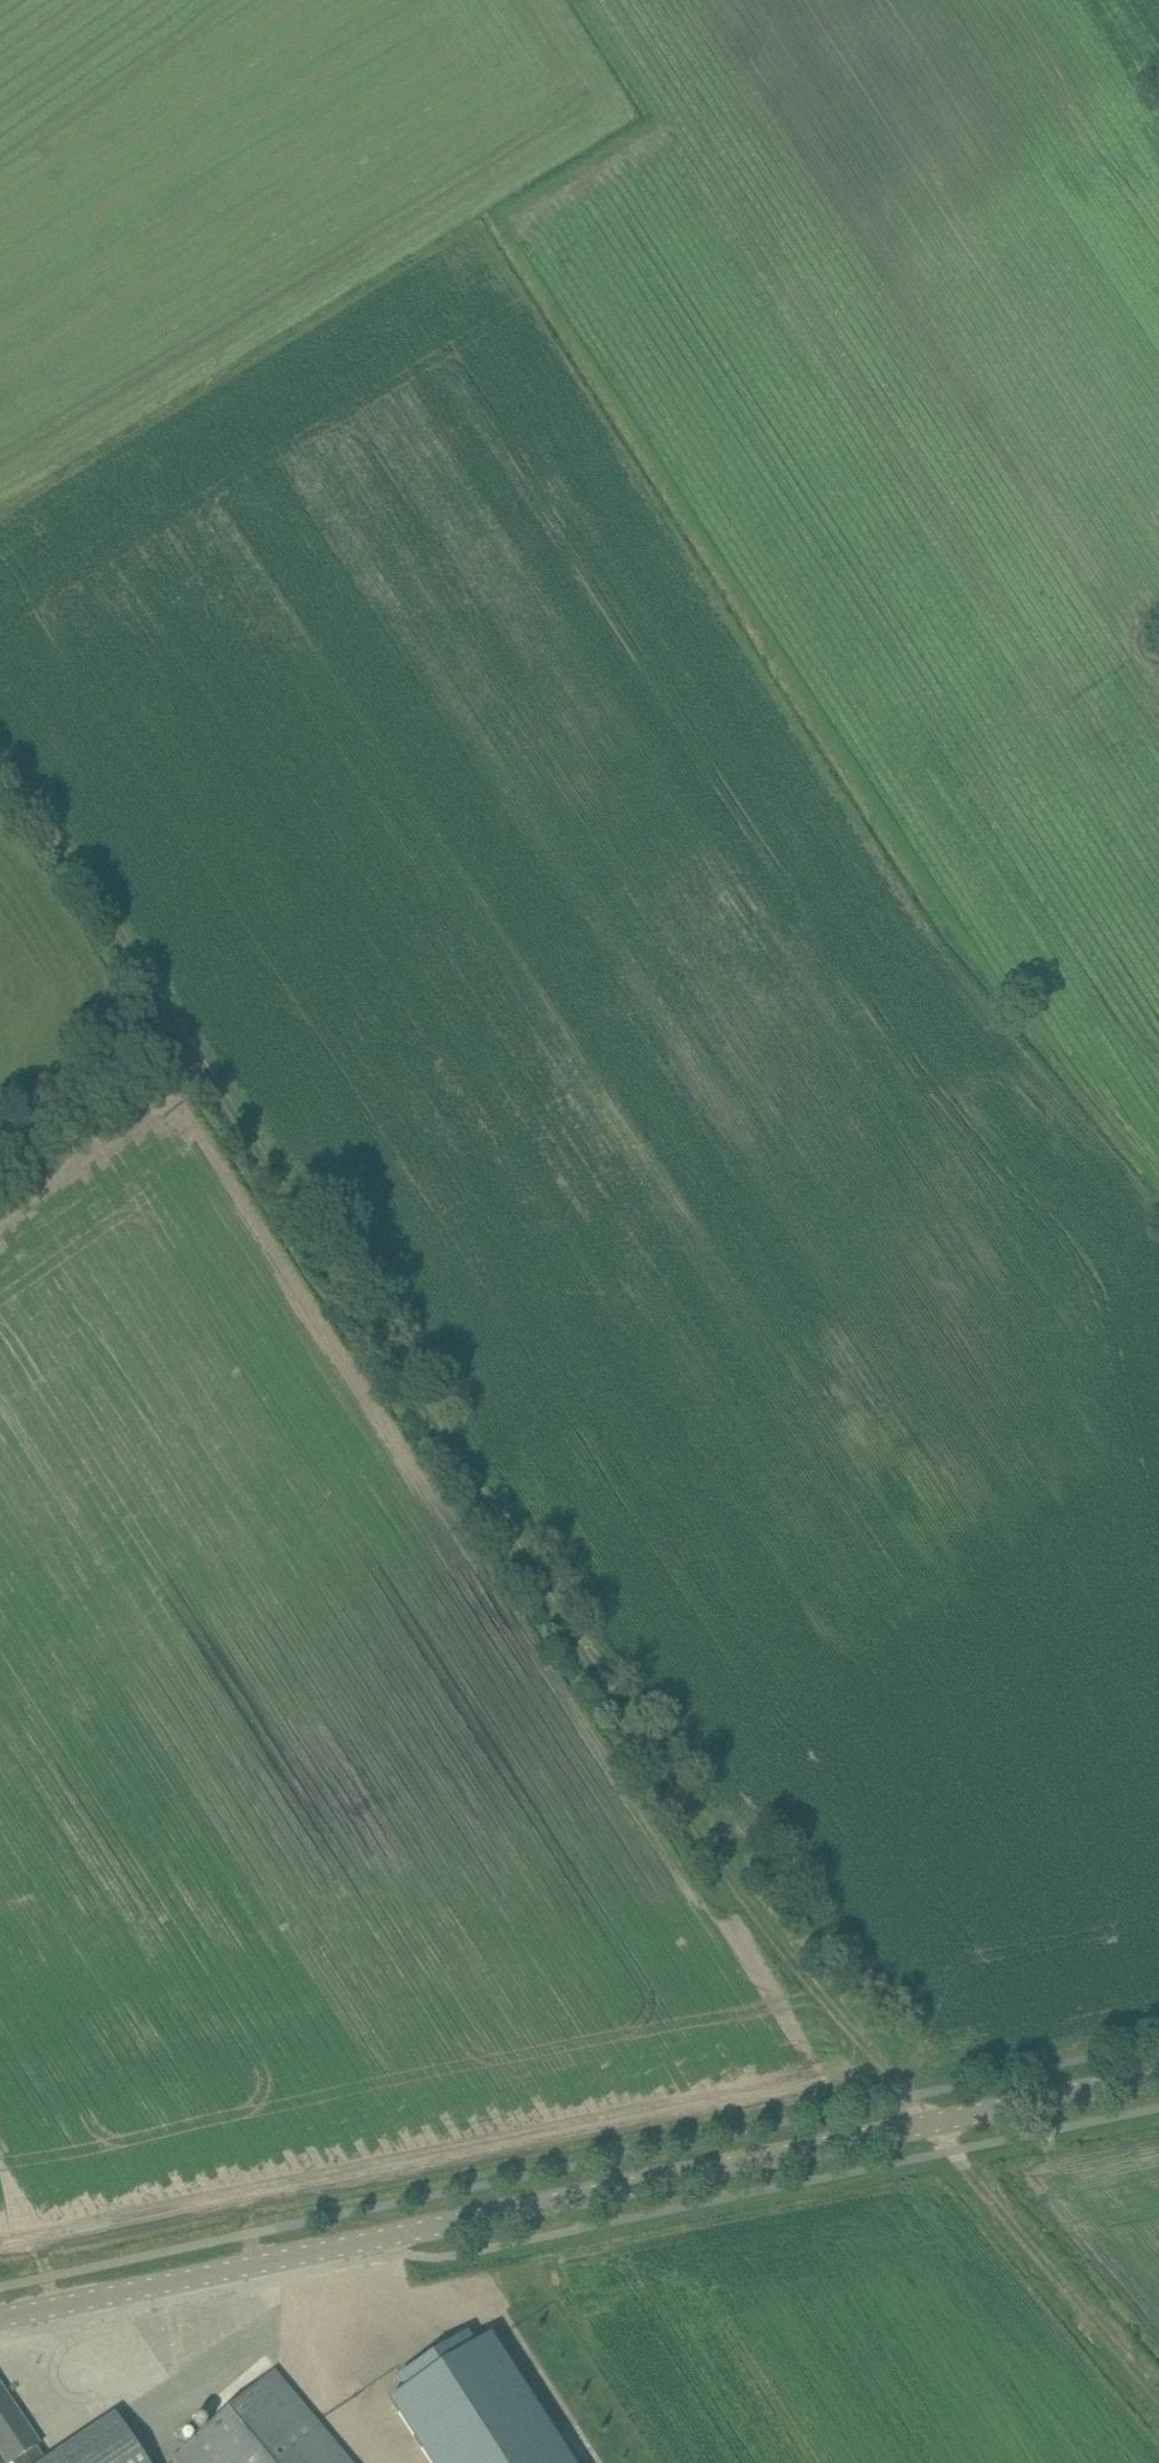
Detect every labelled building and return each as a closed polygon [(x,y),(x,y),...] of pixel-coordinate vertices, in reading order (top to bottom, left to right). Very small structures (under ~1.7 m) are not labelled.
[(386,2388),(434,2462),(578,2462),(487,2323),(471,2334),(463,2322),(395,2366),(403,2378),(386,2388)] [(177,2462),(352,2462),(291,2389),(275,2371),(173,2459),(177,2462)] [(8,2462),(39,2462),(45,2458),(37,2447),(40,2445),(0,2384),(0,2451),(8,2462)] [(113,2413),(45,2458),(39,2462),(147,2462),(113,2413)]
